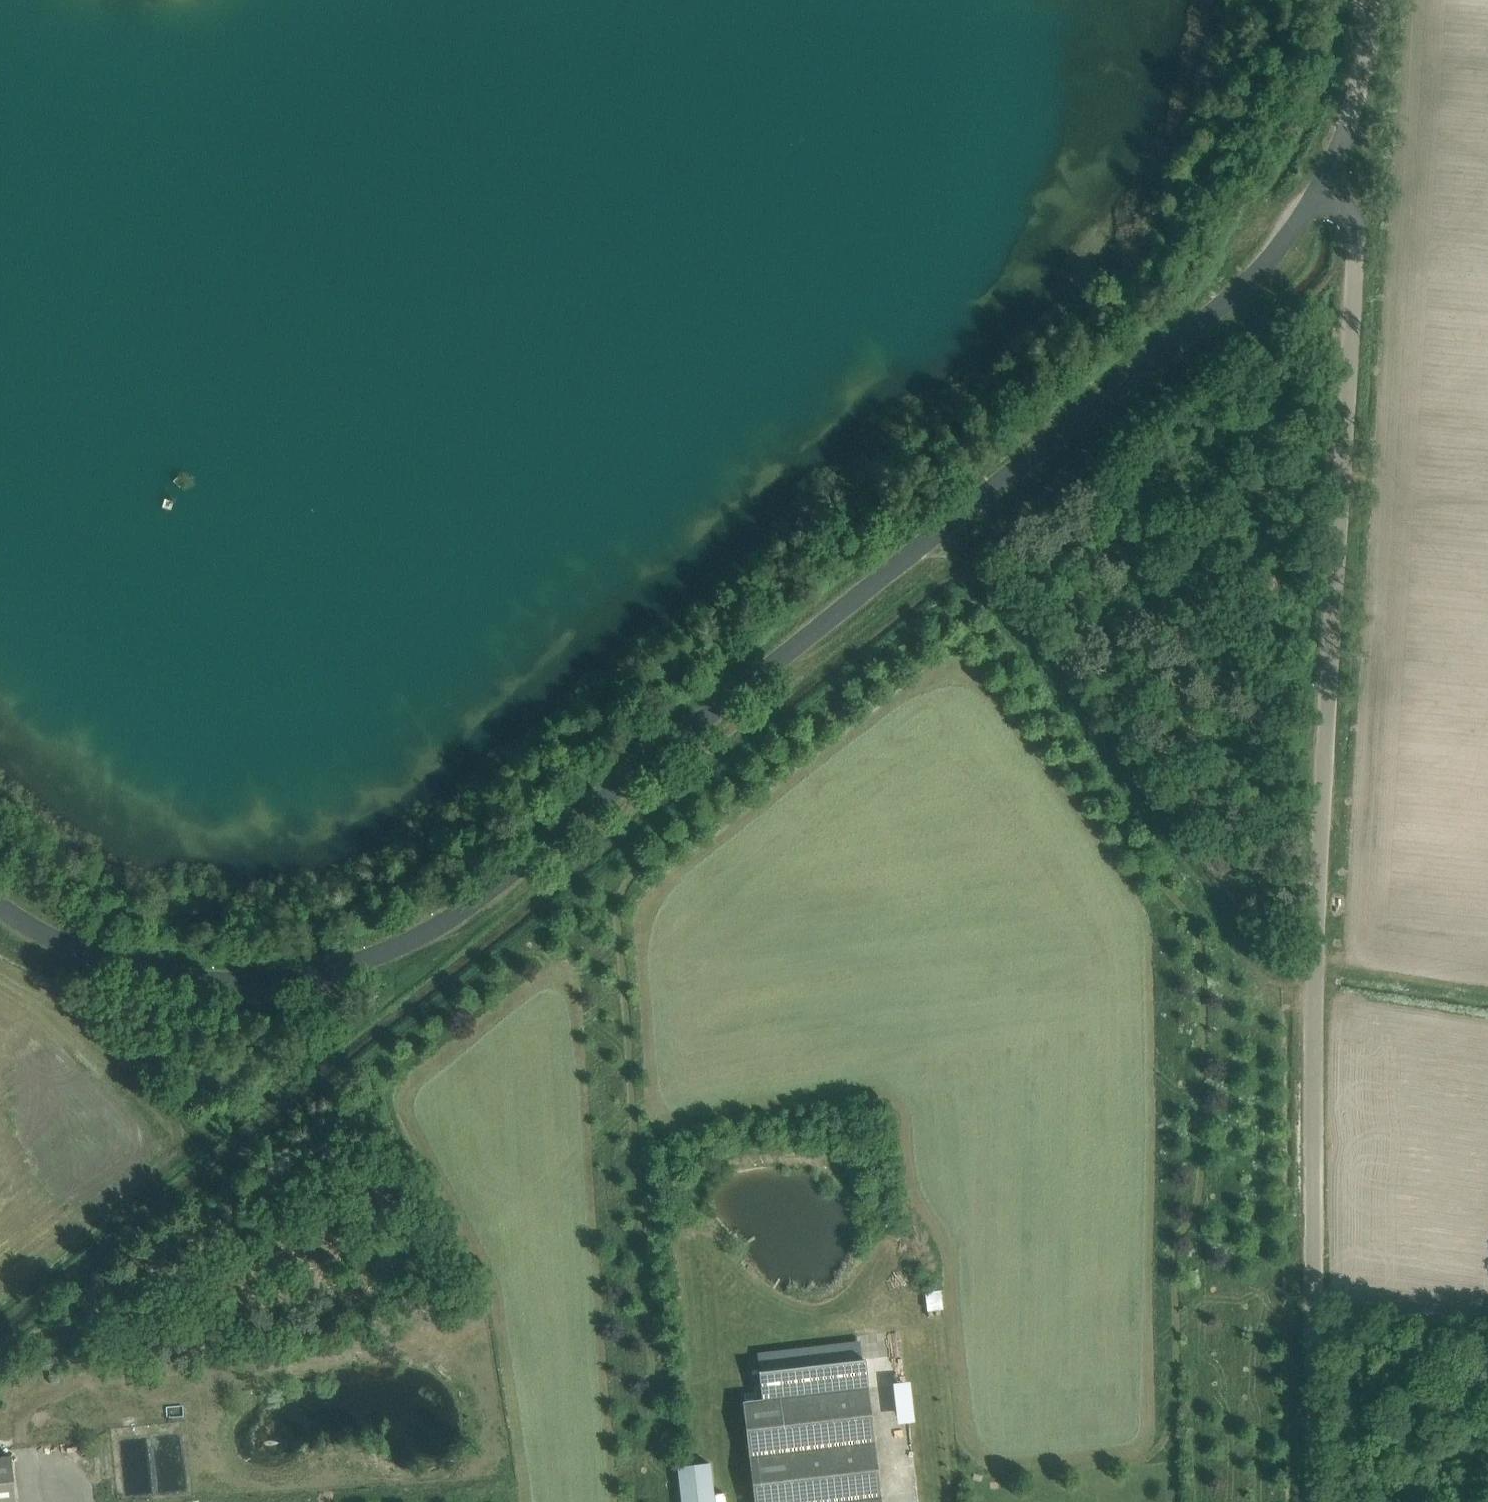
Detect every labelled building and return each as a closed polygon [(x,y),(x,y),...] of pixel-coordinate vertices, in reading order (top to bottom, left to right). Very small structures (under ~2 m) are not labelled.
[(865,1359),(760,1372),(763,1399),(757,1400),(756,1392),(745,1393),(746,1401),(743,1402),(755,1501),(882,1501),(865,1359)] [(12,1455),(0,1457),(0,1501),(17,1501),(12,1455)] [(678,1467),(682,1501),(715,1501),(710,1463),(678,1467)]
